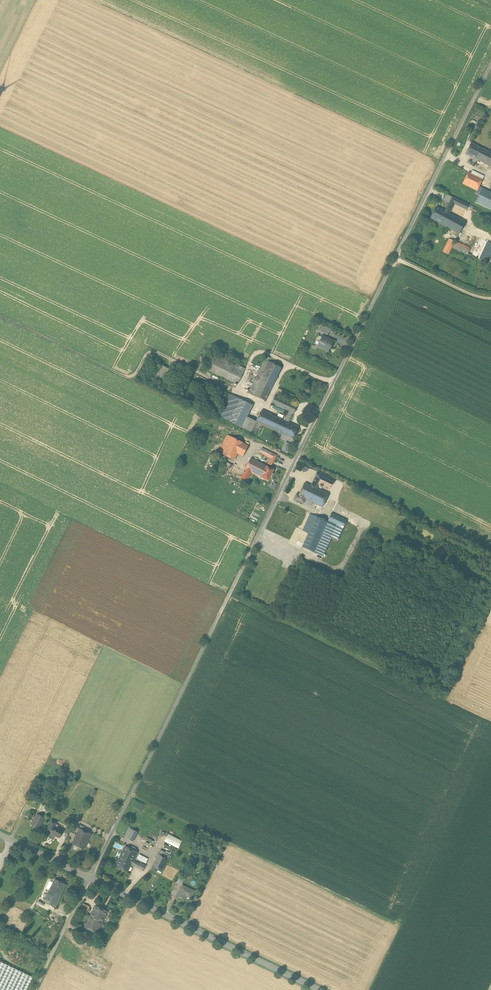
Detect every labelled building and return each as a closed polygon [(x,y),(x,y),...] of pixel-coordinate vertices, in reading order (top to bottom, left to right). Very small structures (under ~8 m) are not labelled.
[(481,147),(471,143),(466,154),(474,158),(472,161),(475,163),(477,160),(475,159),(481,147)] [(481,147),(475,159),(477,160),(490,166),(490,165),(490,153),(481,147)] [(479,195),(482,188),(479,186),(484,176),(472,171),(471,173),(468,172),(463,184),(477,190),(476,193),(479,195)] [(482,188),(479,195),(477,199),(476,202),(490,210),(490,192),(482,188)] [(452,197),(446,194),(443,200),(449,203),(452,197)] [(468,205),(452,197),(449,203),(445,211),(447,212),(449,213),(454,204),(466,210),(468,205)] [(445,211),(436,206),(430,218),(441,224),(447,212),(445,211)] [(449,213),(447,212),(441,224),(452,230),(458,218),(449,213)] [(465,222),(458,218),(452,230),(459,234),(465,222)] [(449,239),(443,252),(448,254),(455,241),(449,239)] [(465,246),(455,241),(453,247),(463,252),(463,251),(465,246)] [(479,259),(487,263),(490,255),(490,244),(487,242),(479,259)] [(330,330),(321,325),(318,330),(327,335),(330,330)] [(333,341),(323,336),(322,338),(318,345),(317,346),(328,352),(330,348),(332,345),(331,345),(333,341)] [(214,353),(212,356),(244,372),(245,369),(214,353)] [(244,372),(212,356),(206,369),(237,385),(244,372)] [(281,368),(265,360),(258,373),(275,381),(281,368)] [(168,369),(161,365),(155,376),(163,380),(168,369)] [(275,381),(258,373),(249,393),(265,401),(275,381)] [(241,400),(228,393),(217,416),(230,422),(235,411),(241,400)] [(297,406),(275,396),(271,404),(287,411),(292,414),(293,414),(297,406)] [(252,405),(241,400),(235,411),(247,416),(252,405)] [(283,420),(262,410),(256,422),(261,424),(282,434),(287,422),(283,420)] [(247,416),(235,411),(230,422),(241,428),(246,417),(247,416)] [(292,414),(287,411),(283,420),(287,422),(288,422),(292,414)] [(256,422),(246,417),(241,428),(256,435),(261,424),(256,422)] [(288,422),(287,422),(282,434),(293,439),(298,427),(288,422)] [(248,445),(226,435),(218,452),(234,460),(238,454),(243,457),(248,445)] [(285,442),(281,451),(287,453),(291,445),(285,442)] [(271,458),(267,465),(267,466),(270,467),(276,455),(263,448),(261,453),(271,458)] [(242,475),(240,479),(247,483),(252,473),(249,472),(255,460),(251,458),(245,469),(242,475)] [(267,465),(255,460),(249,472),(252,473),(261,478),(267,466),(267,465)] [(233,465),(226,462),(222,470),(226,472),(228,468),(231,470),(233,465)] [(245,469),(234,463),(233,465),(231,470),(242,475),(245,469)] [(270,467),(267,466),(261,478),(268,481),(274,469),(270,467)] [(335,480),(318,471),(315,477),(320,479),(333,485),(335,480)] [(311,486),(314,487),(316,488),(317,486),(316,486),(320,479),(315,477),(311,486)] [(314,487),(311,486),(305,483),(299,495),(297,494),(294,499),(303,503),(305,499),(311,501),(313,497),(310,495),(314,487)] [(329,494),(316,488),(314,487),(310,495),(313,497),(311,501),(323,507),(329,494)] [(341,518),(331,513),(328,521),(337,525),(338,525),(341,518)] [(310,514),(303,531),(308,534),(316,517),(310,514)] [(308,534),(302,547),(314,552),(327,522),(316,517),(308,534)] [(336,526),(327,522),(314,552),(323,556),(332,537),(338,540),(343,528),(347,520),(341,518),(338,525),(337,525),(336,526)] [(44,818),(37,814),(32,825),(39,828),(44,818)] [(57,822),(52,820),(47,830),(52,832),(51,834),(54,836),(55,836),(59,838),(63,831),(55,827),(57,822)] [(84,830),(79,828),(72,844),(84,850),(92,834),(84,830)] [(138,832),(129,828),(124,837),(133,841),(138,832)] [(182,841),(169,834),(165,841),(178,848),(182,841)] [(137,853),(125,846),(122,852),(119,859),(116,866),(128,871),(131,864),(143,870),(146,865),(141,863),(140,864),(133,860),(137,853)] [(160,850),(152,866),(158,869),(162,871),(170,855),(160,850)] [(139,854),(137,858),(146,863),(148,859),(139,854)] [(67,885),(55,879),(54,881),(51,887),(44,902),(56,907),(67,885)] [(194,891),(183,885),(176,898),(184,902),(186,896),(191,898),(194,891)] [(74,898),(68,895),(63,903),(70,906),(74,898)] [(89,907),(83,904),(81,910),(86,912),(89,907)] [(108,912),(96,906),(85,927),(97,933),(108,912)] [(0,961),(0,989),(26,989),(33,977),(0,961)]
